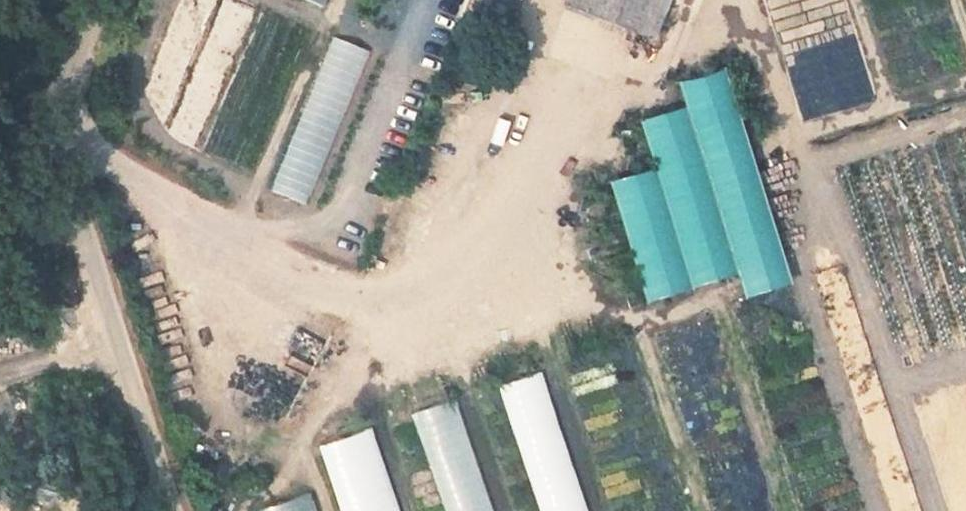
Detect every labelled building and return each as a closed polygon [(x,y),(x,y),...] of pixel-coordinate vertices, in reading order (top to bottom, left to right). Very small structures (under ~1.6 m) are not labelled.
[(515,0),(477,0),(472,15),(506,26),(515,0)] [(565,7),(635,34),(647,0),(567,0),(565,7)] [(249,8),(208,155),(246,166),(254,135),(248,133),(267,61),(293,68),(305,23),(249,8)] [(307,204),(364,47),(326,34),(270,191),(307,204)] [(646,165),(604,176),(636,298),(732,273),(737,293),(780,282),(722,64),(671,78),(678,103),(632,115),(646,165)] [(449,510),(494,510),(464,395),(421,406),(449,510)] [(340,510),(401,510),(374,425),(318,442),(340,510)] [(582,481),(540,493),(545,510),(591,510),(582,481)] [(312,489),(257,506),(259,510),(319,510),(312,489)]
